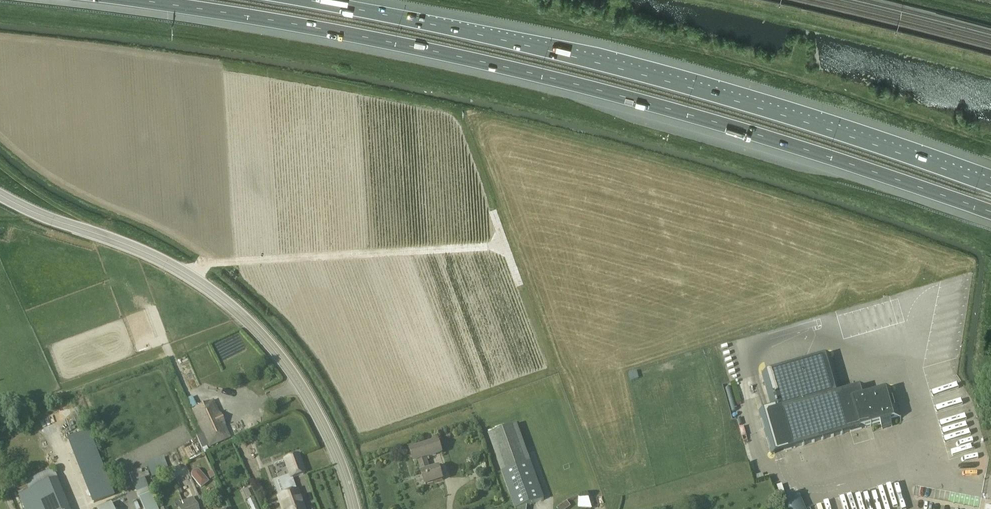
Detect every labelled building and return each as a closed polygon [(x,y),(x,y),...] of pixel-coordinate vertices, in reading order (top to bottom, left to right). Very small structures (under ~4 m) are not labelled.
[(178,358),(183,373),(195,369),(189,354),(178,358)] [(891,421),(901,418),(900,414),(897,404),(892,388),(868,395),(865,385),(841,392),(830,354),(762,374),(772,408),(759,412),(772,455),(881,424),(882,430),(893,427),(891,421)] [(196,436),(202,449),(208,446),(209,447),(229,438),(224,425),(225,424),(220,413),(219,414),(213,401),(208,403),(208,402),(196,407),(197,408),(192,410),(203,433),(196,436)] [(527,506),(543,500),(516,425),(488,435),(502,473),(515,508),(527,508),(527,506)] [(89,431),(67,440),(92,504),(114,496),(89,431)] [(421,473),(425,487),(443,481),(439,468),(430,470),(427,459),(442,454),(438,441),(409,450),(414,463),(417,462),(421,473)] [(952,456),(975,448),(974,444),(951,452),(952,456)] [(278,497),(282,508),(303,508),(297,490),(296,491),(292,478),(304,474),(297,455),(284,460),(290,475),(280,479),(286,494),(278,497)] [(128,473),(137,495),(149,490),(143,475),(166,466),(163,459),(128,473)] [(57,480),(58,480),(54,470),(25,481),(27,486),(17,490),(24,508),(69,508),(57,480)] [(192,477),(194,480),(201,474),(199,471),(197,471),(194,471),(192,472),(191,475),(192,477)] [(853,508),(895,508),(904,507),(899,484),(850,495),(853,508)] [(140,501),(143,508),(157,508),(149,491),(138,496),(140,501)] [(578,508),(582,508),(590,508),(590,497),(578,497),(578,508)] [(247,500),(251,508),(257,508),(253,498),(247,500)] [(184,505),(186,508),(198,508),(195,501),(184,505)]
